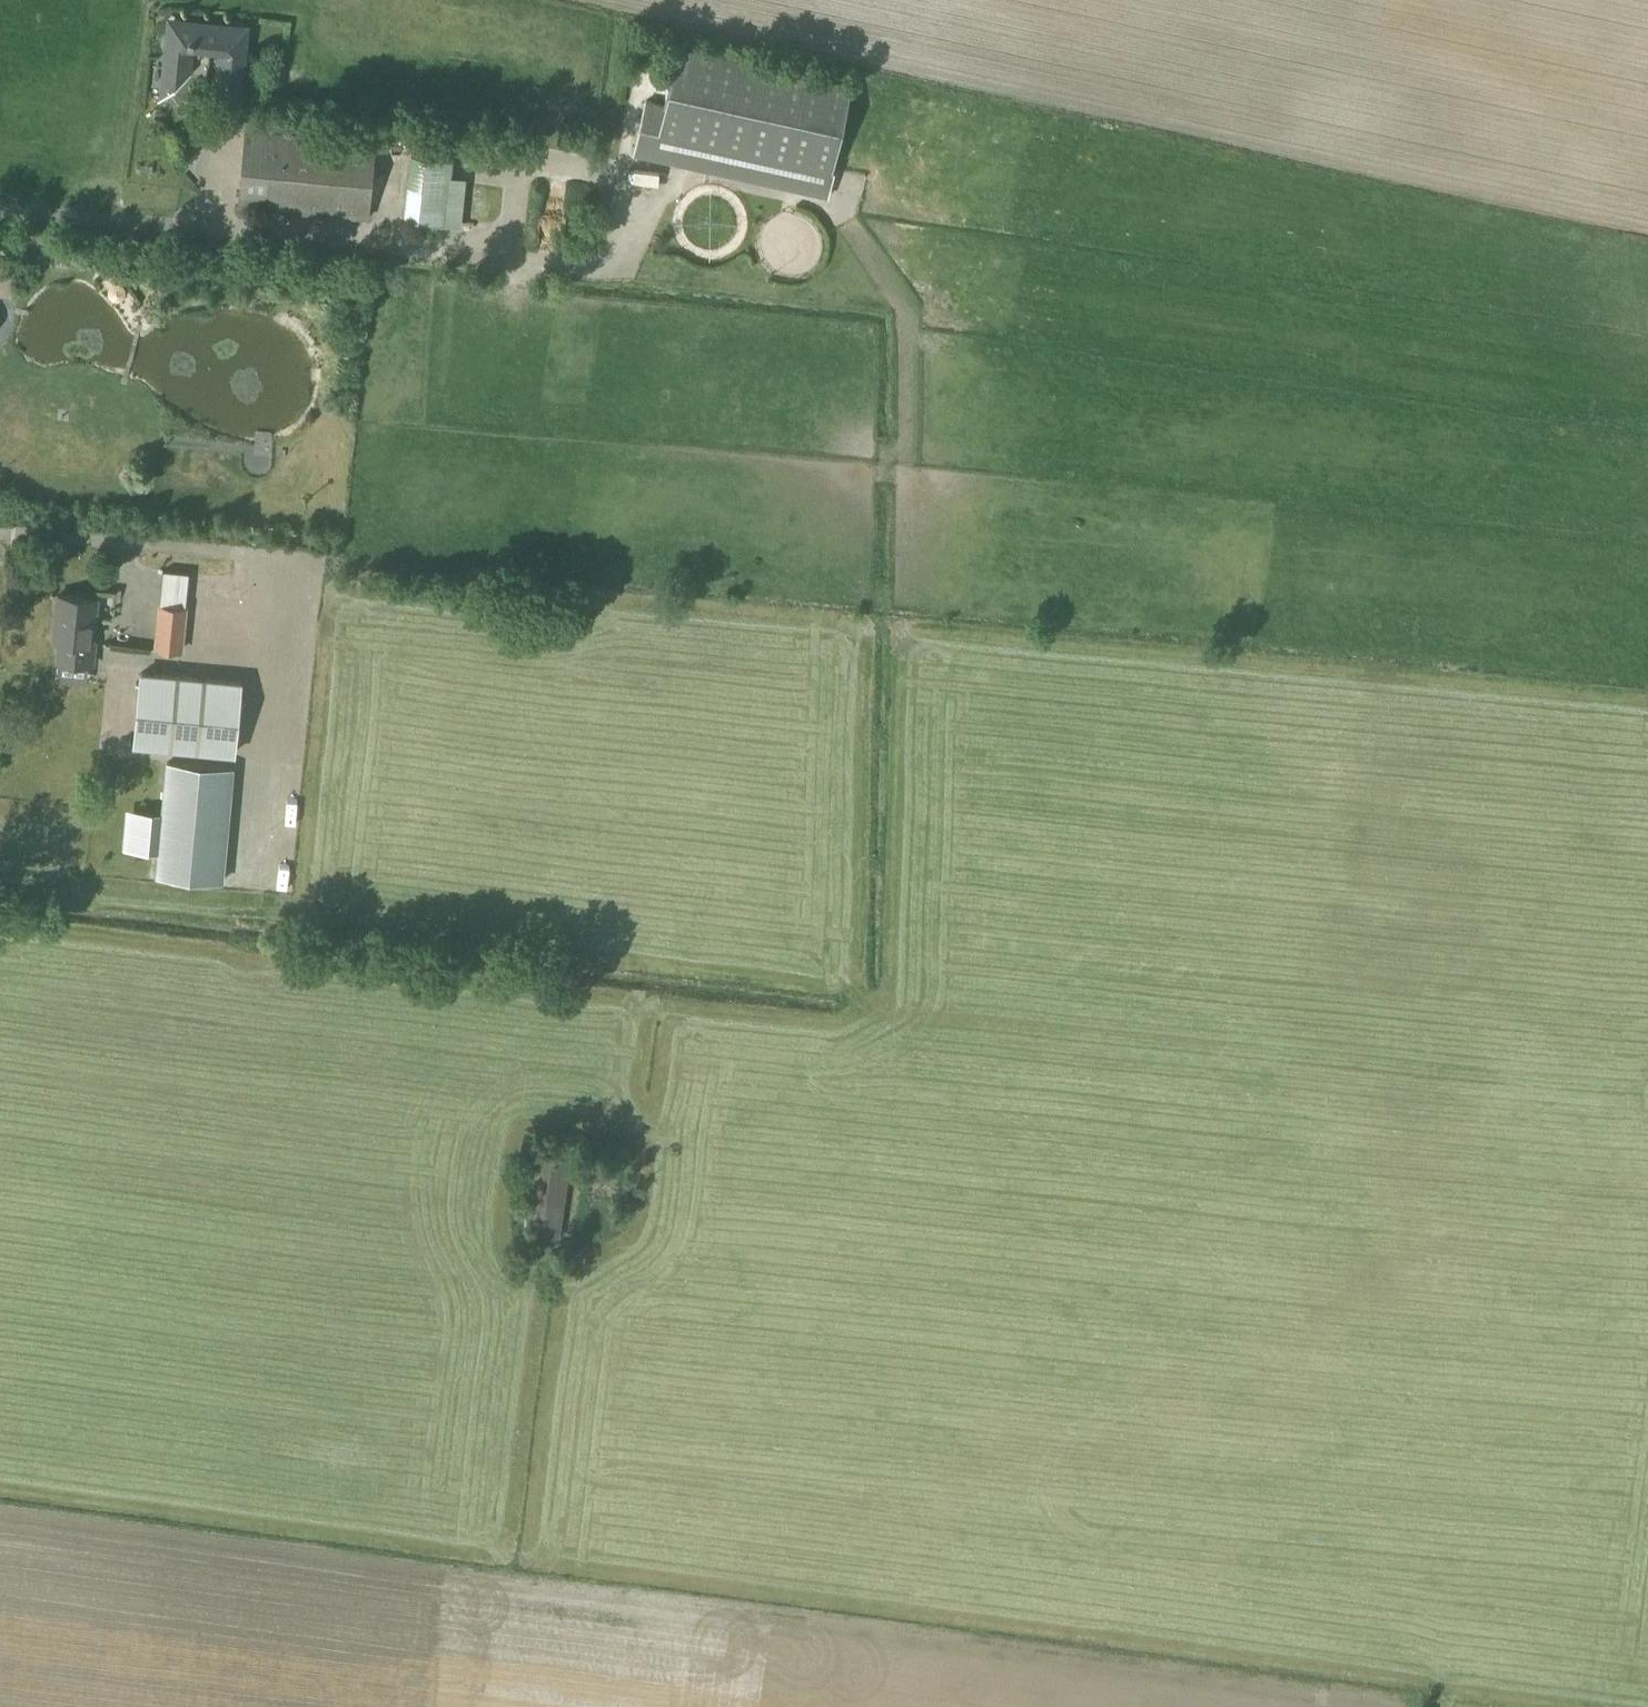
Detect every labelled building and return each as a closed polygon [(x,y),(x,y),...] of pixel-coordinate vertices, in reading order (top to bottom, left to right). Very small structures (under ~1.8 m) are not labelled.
[(237,103),(245,28),(171,21),(163,96),(186,77),(189,47),(222,51),(219,80),(237,103)] [(831,169),(850,82),(676,44),(663,104),(645,99),(632,154),(674,164),(826,197),(831,169)] [(369,219),(376,142),(376,140),(273,131),(274,115),(246,112),(244,128),(243,142),(237,206),(369,219)] [(403,221),(444,225),(461,227),(466,179),(449,177),(451,160),(410,155),(403,221)] [(93,664),(95,642),(93,642),(97,598),(58,594),(53,640),(59,641),(57,660),(93,664)] [(185,606),(160,603),(158,603),(153,649),(183,652),(187,606),(185,606)] [(234,754),(241,683),(182,677),(141,673),(137,713),(134,743),(234,754)] [(222,882),(233,768),(187,763),(166,761),(154,876),(222,882)] [(559,1239),(570,1162),(571,1156),(535,1150),(525,1217),(523,1233),(559,1239)]
